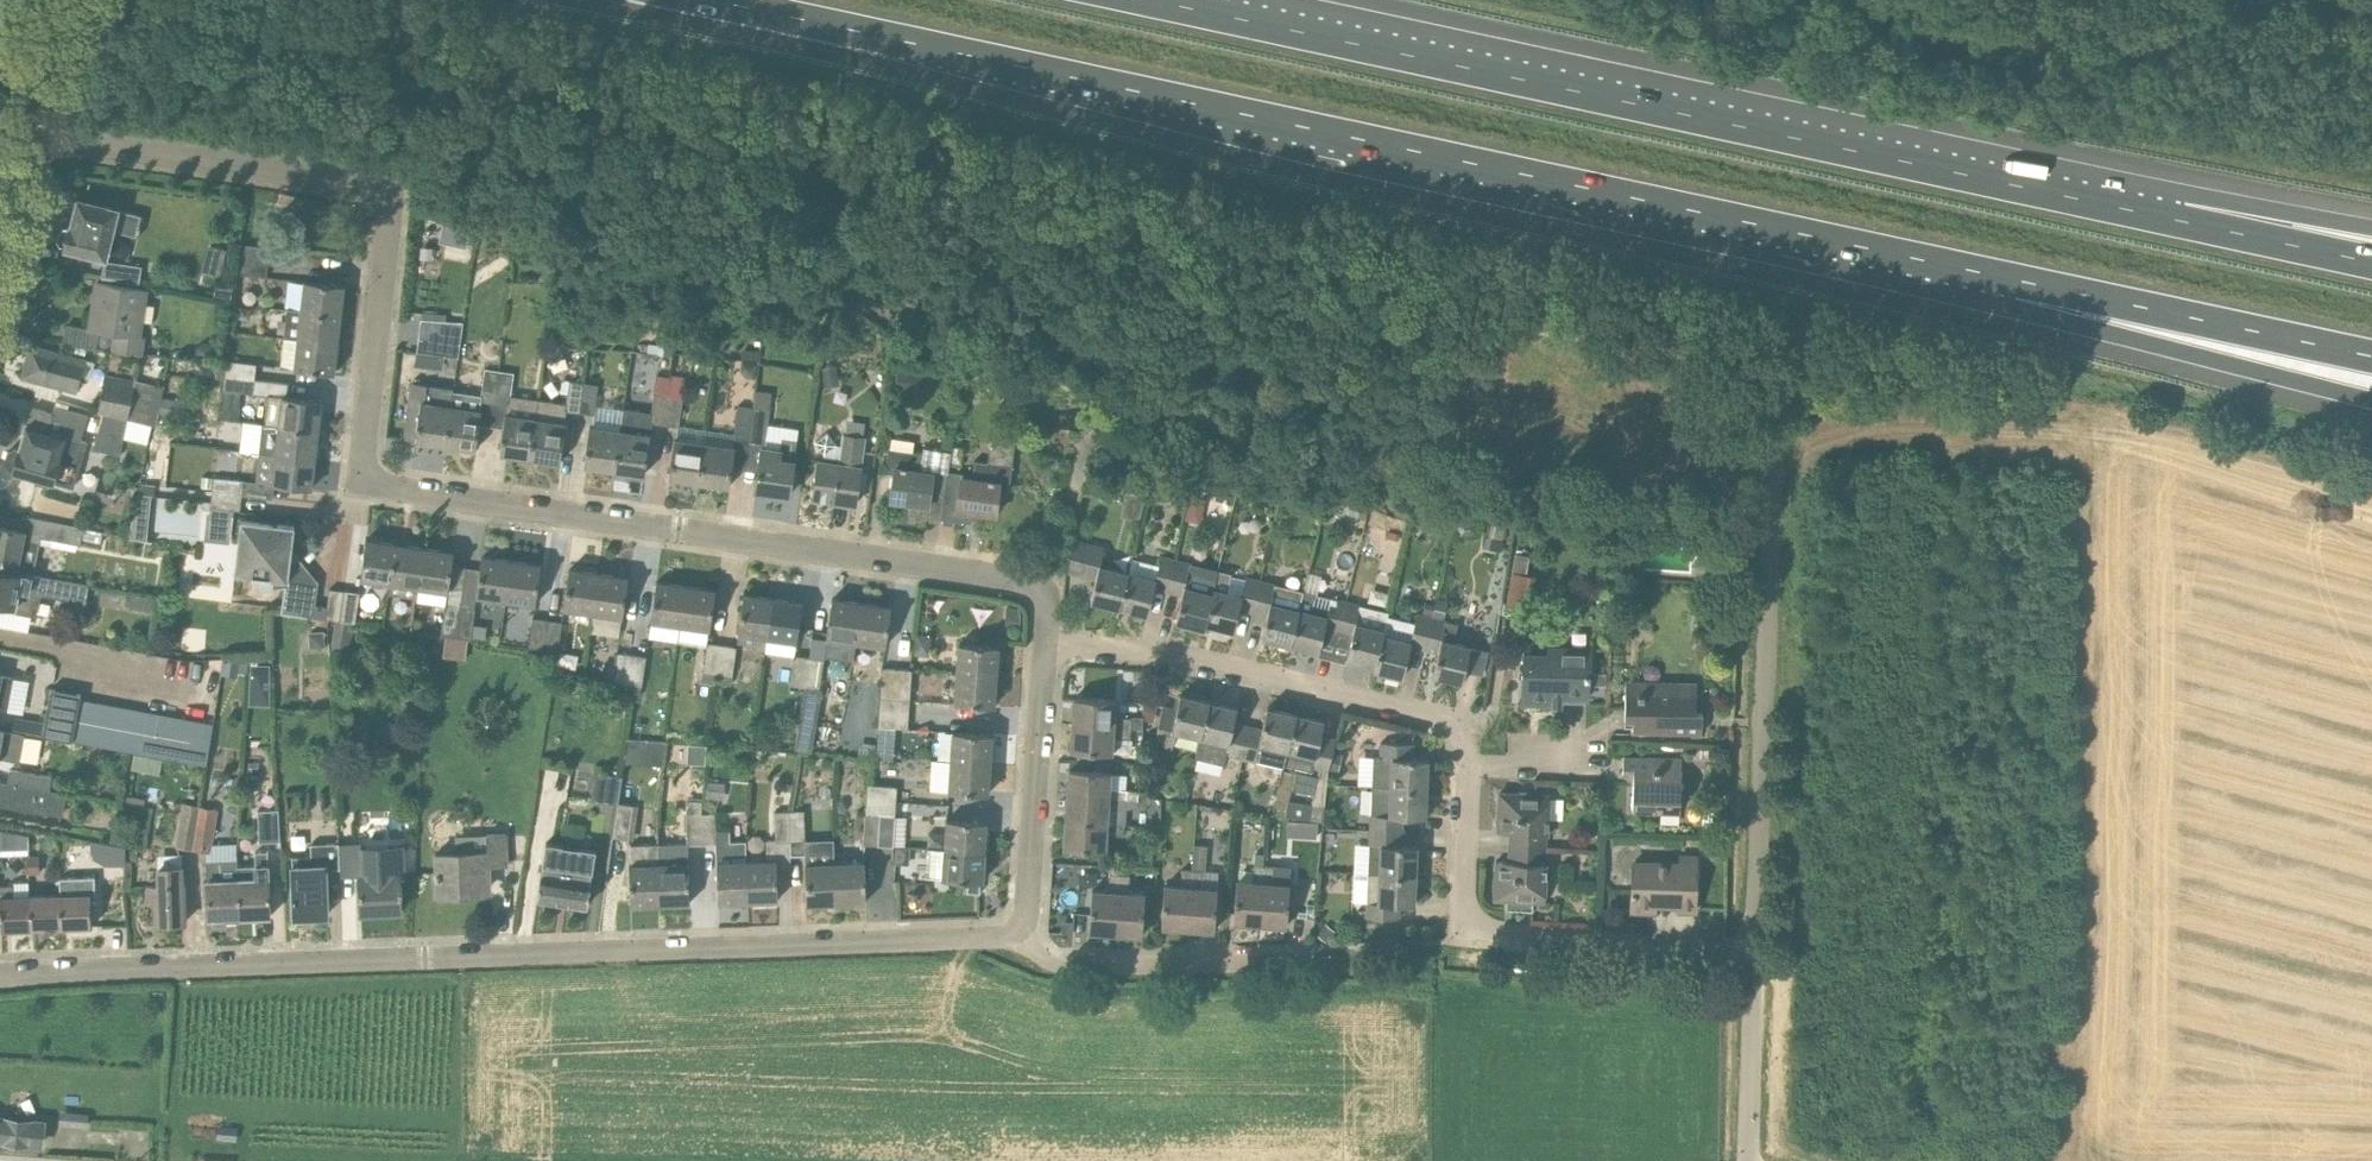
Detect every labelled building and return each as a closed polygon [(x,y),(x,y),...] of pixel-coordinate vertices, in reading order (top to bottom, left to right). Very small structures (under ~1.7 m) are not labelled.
[(66,248),(79,251),(108,258),(116,227),(138,232),(142,215),(78,200),(72,227),(71,227),(71,228),(66,227),(61,230),(58,240),(61,246),(66,247),(66,248)] [(471,243),(473,225),(445,222),(443,240),(471,243)] [(269,246),(238,244),(237,260),(269,262),(269,246)] [(269,262),(237,260),(236,276),(268,277),(269,262)] [(101,279),(139,284),(142,267),(104,261),(101,279)] [(344,285),(305,281),(302,310),(341,315),(344,285)] [(67,325),(64,343),(97,349),(100,332),(113,334),(111,351),(137,355),(140,335),(137,335),(144,291),(97,282),(93,311),(102,312),(99,330),(67,325)] [(286,337),(338,343),(341,315),(302,310),(302,311),(288,310),(286,337)] [(459,342),(419,336),(417,352),(458,357),(459,342)] [(335,373),(338,343),(286,337),(286,339),(298,340),(295,370),(335,373)] [(33,350),(26,375),(56,381),(55,387),(75,392),(82,357),(34,347),(34,350),(33,350)] [(256,364),(226,361),(225,376),(254,379),(256,364)] [(449,446),(476,450),(480,424),(494,426),(502,371),(485,369),(481,395),(452,391),(450,405),(454,406),(449,446)] [(505,428),(501,453),(533,458),(541,400),(511,395),(514,373),(502,371),(494,426),(505,428)] [(106,376),(97,411),(104,413),(104,414),(126,420),(127,418),(155,425),(164,387),(135,380),(135,383),(106,376)] [(268,394),(281,396),(281,395),(282,382),(254,379),(225,376),(223,391),(253,394),(268,394)] [(541,400),(533,458),(561,462),(568,410),(582,412),(586,383),(569,381),(566,403),(541,400)] [(433,403),(436,386),(412,383),(404,439),(445,445),(450,405),(433,403)] [(586,383),(582,412),(595,414),(599,385),(586,383)] [(666,424),(670,396),(656,394),(654,393),(651,413),(623,409),(621,421),(620,430),(623,431),(617,470),(645,474),(653,422),(666,424)] [(278,423),(319,428),(322,401),(281,395),(281,396),(278,423)] [(683,397),(670,396),(666,424),(679,425),(683,397)] [(749,436),(754,407),(738,405),(734,434),(737,435),(749,436)] [(52,414),(33,407),(28,425),(27,425),(20,449),(15,448),(8,452),(5,462),(9,469),(36,477),(35,481),(50,484),(51,479),(77,485),(88,443),(81,442),(88,415),(54,406),(52,414)] [(770,410),(754,407),(749,436),(763,438),(766,439),(768,424),(770,410)] [(126,420),(104,414),(93,448),(120,456),(126,420)] [(274,455),(315,460),(319,428),(278,423),(274,455)] [(800,429),(768,424),(766,439),(763,438),(756,490),(790,495),(800,429)] [(585,465),(617,470),(623,431),(620,430),(591,426),(585,465)] [(730,486),(737,435),(734,434),(706,430),(704,444),(699,482),(730,486)] [(814,498),(856,504),(864,436),(844,434),(840,461),(819,458),(814,498)] [(699,482),(704,444),(675,440),(670,478),(699,482)] [(911,514),(942,518),(947,483),(951,451),(924,447),(923,453),(888,449),(884,472),(895,474),(891,500),(913,503),(911,514)] [(256,482),(312,489),(315,460),(274,455),(259,453),(256,482)] [(962,485),(947,483),(942,518),(972,523),(974,512),(996,515),(1000,489),(1008,490),(1012,466),(976,460),(974,477),(963,475),(962,485)] [(243,496),(245,481),(215,477),(213,492),(243,496)] [(243,496),(213,492),(211,507),(241,510),(243,496)] [(17,571),(33,575),(40,537),(80,545),(81,540),(102,544),(104,532),(22,517),(20,530),(0,527),(0,568),(17,571)] [(295,526),(241,520),(234,574),(255,576),(257,590),(274,587),(286,584),(288,584),(291,566),(298,560),(300,558),(293,550),(295,526)] [(397,544),(367,540),(360,579),(390,583),(397,544)] [(1091,601),(1120,608),(1128,573),(1100,566),(1105,548),(1072,540),(1064,571),(1096,579),(1091,601)] [(388,594),(419,599),(421,587),(427,549),(397,544),(390,583),(388,594)] [(427,549),(421,587),(448,591),(454,553),(427,549)] [(512,561),(483,557),(475,595),(506,600),(512,561)] [(1168,592),(1176,561),(1163,557),(1156,581),(1128,573),(1120,608),(1148,615),(1154,588),(1168,592)] [(288,584),(286,584),(282,611),(314,616),(319,582),(298,560),(291,566),(288,584)] [(512,561),(506,600),(534,604),(541,565),(512,561)] [(1186,588),(1190,573),(1192,565),(1176,561),(1168,592),(1183,595),(1176,622),(1205,629),(1206,624),(1205,624),(1213,594),(1212,594),(1186,588)] [(14,612),(31,615),(32,612),(38,613),(41,595),(85,603),(89,585),(33,575),(17,571),(0,568),(0,603),(15,606),(14,612)] [(593,613),(599,574),(570,569),(565,609),(593,613)] [(1254,612),(1261,582),(1249,579),(1245,595),(1229,591),(1233,574),(1217,571),(1212,594),(1213,594),(1205,624),(1206,624),(1234,631),(1239,609),(1254,612)] [(1512,572),(1506,606),(1539,612),(1545,578),(1512,572)] [(629,578),(599,574),(593,613),(622,617),(629,578)] [(653,622),(681,626),(686,586),(657,582),(653,622)] [(1304,591),(1261,582),(1254,612),(1268,616),(1262,638),(1291,645),(1304,591)] [(686,586),(681,626),(711,630),(716,590),(686,586)] [(343,590),(330,589),(328,606),(326,618),(337,620),(343,590)] [(353,622),(355,622),(360,593),(343,590),(337,620),(353,622)] [(1346,604),(1337,602),(1333,601),(1331,610),(1313,606),(1315,594),(1304,591),(1291,645),(1319,652),(1324,630),(1338,633),(1346,604)] [(741,634),(768,637),(774,599),(744,594),(741,634)] [(154,612),(156,599),(132,595),(130,608),(154,612)] [(774,599),(768,637),(799,642),(803,603),(774,599)] [(828,639),(856,643),(862,603),(832,599),(828,639)] [(1444,619),(1448,602),(1437,599),(1436,605),(1433,617),(1444,619)] [(1423,614),(1433,617),(1436,605),(1425,602),(1423,614)] [(862,603),(856,643),(886,647),(891,607),(862,603)] [(325,618),(328,606),(317,604),(314,616),(325,618)] [(1385,630),(1388,616),(1388,613),(1361,607),(1346,604),(1338,633),(1353,637),(1352,638),(1353,638),(1347,659),(1375,666),(1374,670),(1385,630)] [(445,606),(442,635),(446,635),(446,638),(457,640),(462,608),(445,606)] [(471,639),(475,610),(462,608),(457,640),(469,642),(469,639),(471,639)] [(1425,650),(1432,618),(1420,615),(1418,624),(1388,616),(1385,630),(1374,670),(1403,677),(1410,646),(1425,650)] [(528,647),(543,649),(548,620),(533,618),(528,647)] [(1462,682),(1465,671),(1471,647),(1454,643),(1458,624),(1432,618),(1425,650),(1439,653),(1433,675),(1462,682)] [(348,651),(353,622),(337,620),(333,649),(348,651)] [(558,651),(563,622),(548,620),(543,649),(558,651)] [(446,638),(443,657),(466,660),(469,642),(457,640),(446,638)] [(704,673),(718,675),(722,645),(708,643),(704,673)] [(999,646),(959,644),(958,673),(997,676),(999,646)] [(732,677),(737,647),(722,645),(718,675),(732,677)] [(1549,655),(1524,654),(1523,703),(1554,704),(1554,697),(1588,698),(1588,677),(1591,677),(1592,650),(1549,648),(1549,655)] [(613,682),(628,684),(632,654),(617,653),(613,682)] [(643,686),(646,656),(632,654),(628,684),(643,686)] [(805,686),(806,686),(810,657),(795,655),(791,684),(805,686)] [(223,659),(221,675),(239,677),(240,673),(248,674),(250,657),(223,659)] [(825,659),(810,657),(806,686),(821,688),(825,659)] [(271,666),(251,665),(251,684),(271,685),(271,666)] [(880,696),(910,699),(912,670),(882,668),(880,696)] [(995,706),(997,676),(958,673),(956,703),(995,706)] [(5,711),(11,677),(0,675),(0,710),(5,711)] [(641,697),(643,686),(628,684),(626,692),(625,695),(641,697)] [(1633,718),(1632,731),(1702,735),(1703,713),(1696,713),(1697,686),(1662,685),(1661,696),(1626,693),(1624,718),(1633,718)] [(805,686),(796,749),(813,752),(823,689),(806,686),(805,686)] [(73,740),(79,710),(81,695),(51,689),(43,735),(73,740)] [(1174,731),(1200,737),(1201,737),(1209,701),(1181,695),(1177,710),(1163,706),(1156,738),(1171,741),(1174,731)] [(910,699),(880,696),(878,727),(908,729),(910,699)] [(1116,701),(1074,698),(1074,708),(1073,708),(1073,710),(1074,710),(1073,725),(1131,729),(1135,729),(1143,730),(1143,729),(1144,716),(1131,716),(1131,718),(1115,717),(1116,701)] [(1226,755),(1242,758),(1249,726),(1234,723),(1238,708),(1209,701),(1201,737),(1200,737),(1195,759),(1224,765),(1226,755)] [(1285,765),(1286,765),(1296,715),(1268,708),(1262,730),(1249,726),(1242,758),(1255,761),(1255,760),(1285,767),(1285,765)] [(174,728),(79,710),(73,740),(168,758),(174,728)] [(37,733),(40,717),(8,712),(5,728),(37,733)] [(1273,815),(1324,823),(1329,771),(1333,753),(1334,747),(1336,739),(1321,736),(1325,721),(1296,715),(1286,765),(1313,771),(1314,768),(1319,769),(1312,804),(1290,800),(1295,774),(1282,771),(1273,815)] [(1112,754),(1113,738),(1130,739),(1131,729),(1073,725),(1072,738),(1071,738),(1071,740),(1072,740),(1071,750),(1112,754)] [(0,732),(0,758),(19,762),(24,737),(0,732)] [(991,764),(993,734),(955,734),(953,761),(991,764)] [(631,737),(630,759),(668,760),(668,738),(631,737)] [(1372,784),(1427,786),(1428,759),(1413,758),(1414,744),(1381,742),(1380,757),(1372,757),(1372,784)] [(876,756),(894,757),(895,746),(877,744),(876,756)] [(1333,753),(1329,771),(1332,772),(1338,773),(1342,755),(1333,753)] [(1681,758),(1624,757),(1623,774),(1634,774),(1632,809),(1679,811),(1681,758)] [(950,791),(989,794),(991,764),(953,761),(950,791)] [(43,785),(44,775),(10,769),(8,779),(43,785)] [(1069,781),(1068,796),(1138,800),(1139,791),(1107,789),(1108,773),(1070,769),(1069,780),(1068,780),(1068,781),(1069,781)] [(602,802),(617,804),(621,776),(606,774),(602,802)] [(63,816),(67,793),(42,789),(43,785),(8,779),(7,782),(0,781),(0,799),(4,800),(3,806),(63,816)] [(707,782),(706,797),(723,799),(725,783),(707,782)] [(872,785),(868,784),(865,812),(882,813),(895,814),(898,786),(885,785),(872,785)] [(1370,814),(1370,829),(1403,830),(1403,817),(1426,818),(1427,786),(1372,784),(1371,814),(1370,814)] [(1510,832),(1510,846),(1547,847),(1548,833),(1550,833),(1550,795),(1500,793),(1498,832),(1510,832)] [(1138,800),(1068,796),(1067,810),(1066,810),(1067,812),(1067,811),(1066,822),(1106,824),(1107,811),(1124,812),(1138,807),(1138,800)] [(662,904),(690,903),(690,862),(689,845),(703,844),(703,814),(702,814),(701,801),(691,801),(686,809),(687,843),(661,844),(662,863),(662,904)] [(176,847),(193,850),(201,807),(184,804),(176,847)] [(635,840),(640,807),(617,804),(611,837),(635,840)] [(205,807),(201,806),(201,807),(193,850),(211,853),(219,811),(205,808),(205,807)] [(280,841),(279,811),(258,811),(260,842),(280,841)] [(805,811),(791,812),(792,842),(806,841),(805,811)] [(749,901),(778,900),(777,867),(787,867),(786,842),(792,842),(791,812),(774,812),(775,840),(765,840),(766,858),(748,859),(749,901)] [(863,844),(880,845),(882,813),(865,812),(863,844)] [(906,815),(895,814),(882,813),(880,845),(903,847),(906,815)] [(703,844),(716,844),(718,844),(718,842),(717,814),(703,814),(703,844)] [(985,851),(987,822),(948,820),(946,849),(985,851)] [(1106,825),(1106,824),(1066,822),(1065,836),(1064,836),(1064,837),(1065,837),(1064,848),(1106,851),(1106,836),(1122,837),(1123,826),(1106,825)] [(1403,830),(1370,829),(1370,844),(1369,873),(1416,874),(1417,846),(1402,845),(1403,830)] [(0,831),(0,850),(17,849),(17,834),(0,831)] [(489,854),(437,855),(438,895),(461,894),(460,889),(490,887),(489,865),(507,864),(506,837),(488,838),(489,854)] [(408,871),(406,841),(361,843),(363,874),(360,874),(361,913),(378,912),(378,910),(402,909),(400,871),(408,871)] [(730,842),(718,842),(718,844),(716,844),(716,863),(718,863),(719,902),(749,901),(748,859),(747,859),(747,841),(730,842)] [(537,904),(588,911),(597,851),(580,848),(563,846),(563,845),(547,842),(537,904)] [(295,915),(328,914),(327,870),(340,869),(339,843),(310,844),(311,867),(294,867),(295,915)] [(127,846),(108,844),(109,864),(117,864),(119,865),(126,866),(127,846)] [(662,904),(662,863),(661,844),(632,845),(631,905),(662,904)] [(1194,845),(1193,856),(1206,857),(1207,845),(1194,845)] [(1495,900),(1510,900),(1509,911),(1534,911),(1534,901),(1545,902),(1547,847),(1510,846),(1509,862),(1496,861),(1495,900)] [(946,849),(943,879),(983,882),(985,851),(946,849)] [(238,860),(236,860),(239,920),(256,919),(256,921),(257,921),(257,917),(271,916),(269,892),(276,891),(274,875),(271,876),(270,864),(268,865),(268,853),(256,853),(256,866),(255,866),(255,867),(238,867),(238,860)] [(156,898),(157,924),(185,923),(185,921),(188,920),(188,901),(185,901),(184,866),(183,866),(183,855),(164,855),(159,855),(159,866),(160,885),(150,886),(151,899),(156,898)] [(40,874),(39,857),(29,857),(29,875),(40,874)] [(1634,863),(1631,911),(1655,911),(1655,904),(1679,905),(1679,910),(1695,910),(1697,858),(1681,857),(1680,865),(1634,863)] [(225,921),(239,920),(236,860),(207,861),(207,879),(200,880),(202,896),(207,896),(209,919),(223,918),(223,923),(224,923),(225,921)] [(1236,877),(1234,922),(1245,923),(1245,924),(1246,924),(1246,923),(1261,924),(1265,862),(1253,861),(1252,878),(1236,877)] [(837,903),(866,902),(866,862),(836,863),(837,903)] [(1265,862),(1261,924),(1275,925),(1275,926),(1277,926),(1277,925),(1287,926),(1291,881),(1273,880),(1274,862),(1265,862)] [(807,864),(807,904),(837,903),(836,863),(807,864)] [(1164,882),(1162,927),(1173,928),(1172,929),(1174,929),(1174,928),(1188,929),(1192,868),(1183,868),(1182,884),(1164,882)] [(1204,930),(1215,930),(1217,888),(1200,886),(1201,868),(1192,868),(1188,929),(1203,930),(1203,931),(1204,931),(1204,930)] [(1416,874),(1369,873),(1368,902),(1367,902),(1367,918),(1399,919),(1400,904),(1415,905),(1416,874)] [(1102,932),(1116,933),(1120,877),(1110,876),(1109,891),(1093,890),(1090,931),(1100,932),(1100,933),(1102,933),(1102,932)] [(1120,877),(1116,933),(1130,934),(1130,935),(1132,935),(1132,934),(1142,935),(1146,892),(1128,890),(1129,877),(1120,877)] [(59,898),(61,928),(92,927),(91,897),(75,897),(75,885),(60,886),(61,898),(59,898)] [(27,900),(29,929),(61,928),(59,898),(45,899),(45,886),(30,887),(31,899),(27,900)] [(0,889),(0,902),(1,930),(29,929),(27,900),(11,900),(10,889),(0,889)] [(87,1126),(87,1113),(73,1112),(73,1125),(87,1126)] [(42,1145),(44,1124),(0,1119),(0,1140),(5,1141),(14,1142),(20,1142),(20,1143),(28,1144),(28,1143),(42,1145)]
